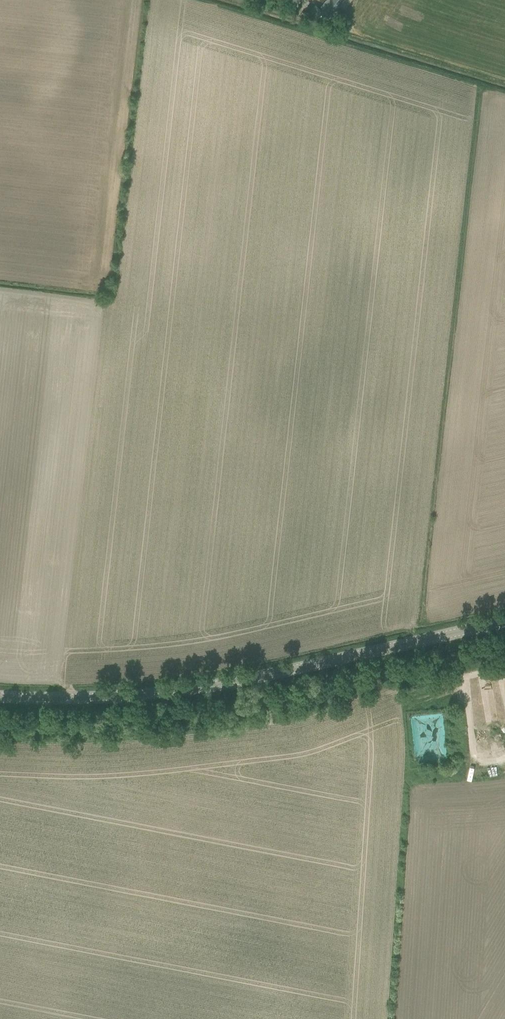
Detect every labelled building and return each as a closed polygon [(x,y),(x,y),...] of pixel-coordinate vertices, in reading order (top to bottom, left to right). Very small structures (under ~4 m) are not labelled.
[(325,7),(332,14),(333,13),(344,0),(330,0),(325,6),(325,7)]
